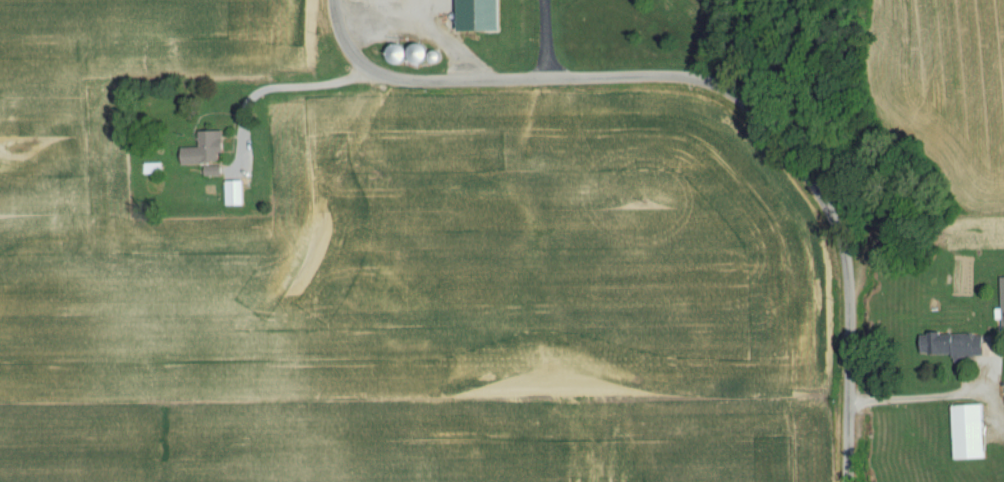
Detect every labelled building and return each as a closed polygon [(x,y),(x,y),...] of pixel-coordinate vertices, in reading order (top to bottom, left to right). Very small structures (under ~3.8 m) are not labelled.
[(508,31),(507,0),(465,0),(466,32),(508,31)] [(202,134),(203,149),(186,150),(187,166),(227,164),(225,132),(202,134)] [(247,183),(228,183),(228,208),(247,208),(247,183)] [(988,358),(987,334),(922,335),(923,359),(988,358)] [(955,462),(989,460),(987,406),(952,407),(955,462)]
